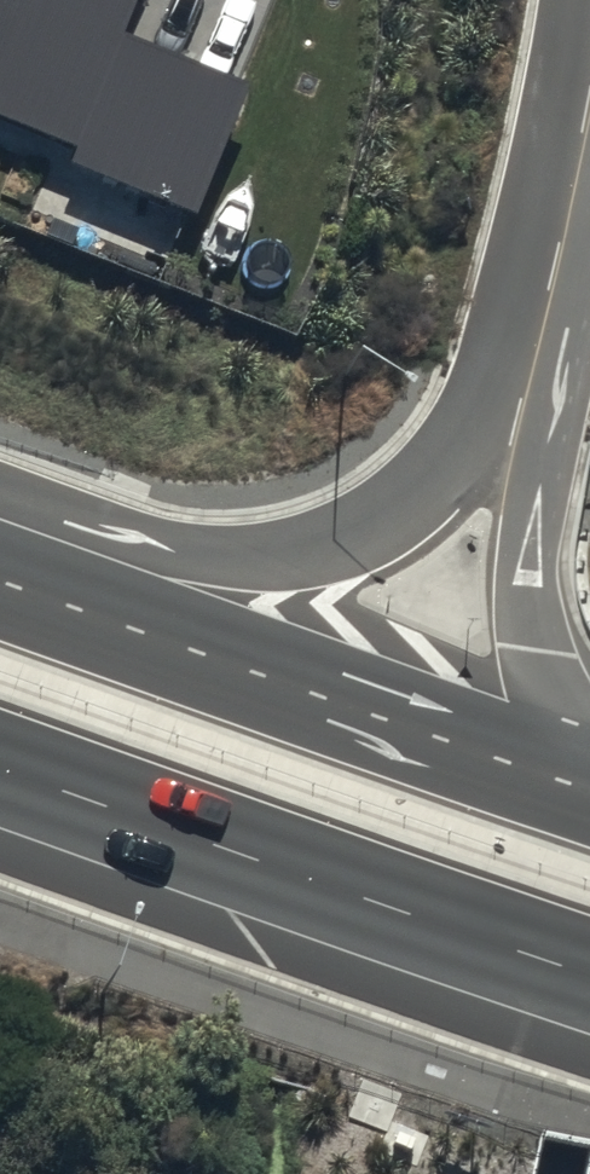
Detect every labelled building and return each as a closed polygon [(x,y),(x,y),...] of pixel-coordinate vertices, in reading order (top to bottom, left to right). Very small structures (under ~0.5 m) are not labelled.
[(80,142),(73,160),(197,209),(247,86),(119,34),(133,0),(0,0),(0,110),(80,142)]
